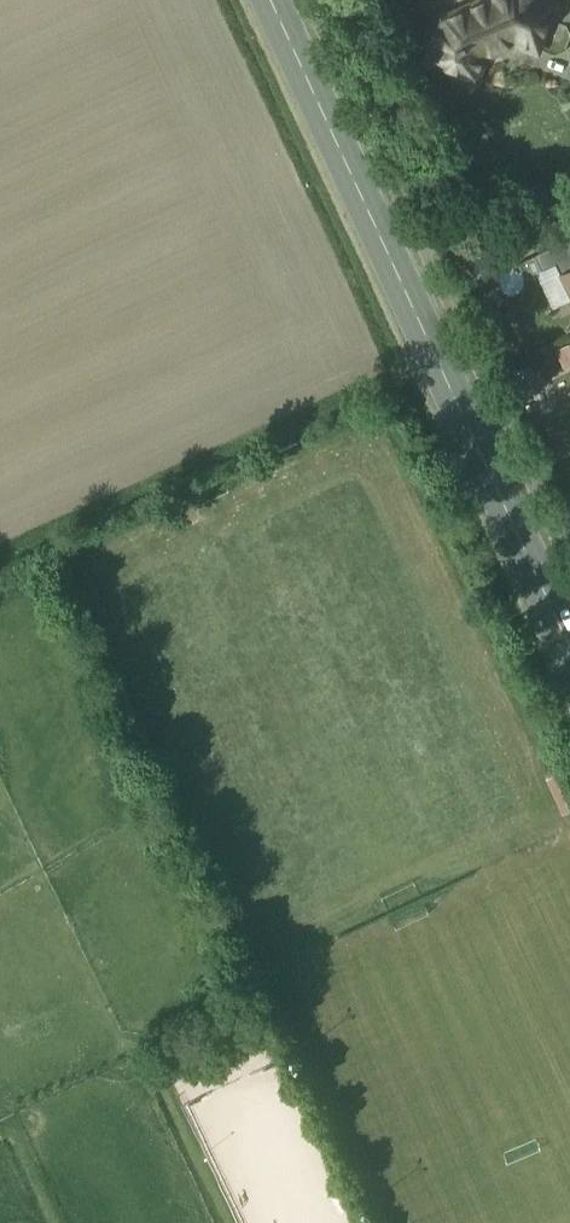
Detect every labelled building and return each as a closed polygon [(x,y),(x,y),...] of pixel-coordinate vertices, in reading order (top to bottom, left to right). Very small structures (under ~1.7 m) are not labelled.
[(463,11),(460,17),(454,14),(445,19),(436,42),(446,46),(441,60),(444,66),(471,76),(477,73),(484,56),(488,57),(501,52),(503,47),(516,41),(528,46),(535,43),(537,38),(543,35),(553,8),(550,1),(546,0),(486,0),(463,11)] [(535,256),(543,271),(557,264),(569,258),(569,239),(535,256)] [(557,264),(569,292),(569,258),(557,264)]
